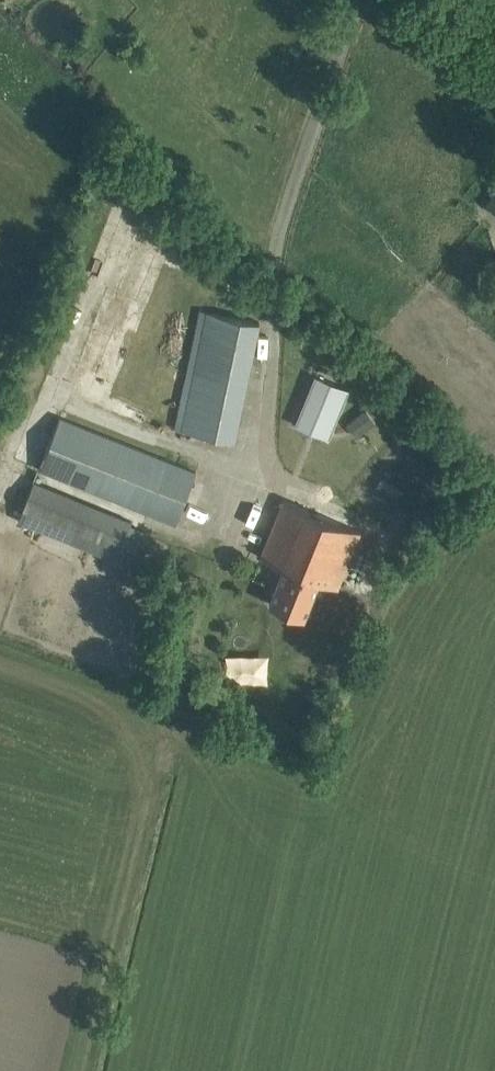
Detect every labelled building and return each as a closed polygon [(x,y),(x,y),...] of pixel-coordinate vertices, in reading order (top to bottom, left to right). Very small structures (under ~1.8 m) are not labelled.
[(234,441),(259,322),(199,310),(174,428),(234,441)] [(333,425),(348,389),(315,375),(295,425),(311,432),(317,418),(333,425)] [(376,422),(365,409),(351,422),(361,434),(376,422)] [(61,418),(40,470),(148,512),(175,523),(196,472),(61,418)] [(30,493),(19,520),(129,564),(142,532),(129,526),(131,522),(127,520),(123,531),(30,493)] [(361,532),(283,500),(260,557),(284,567),(269,604),(304,618),(319,581),(337,589),(361,532)] [(251,662),(232,663),(233,680),(253,679),(251,662)]
